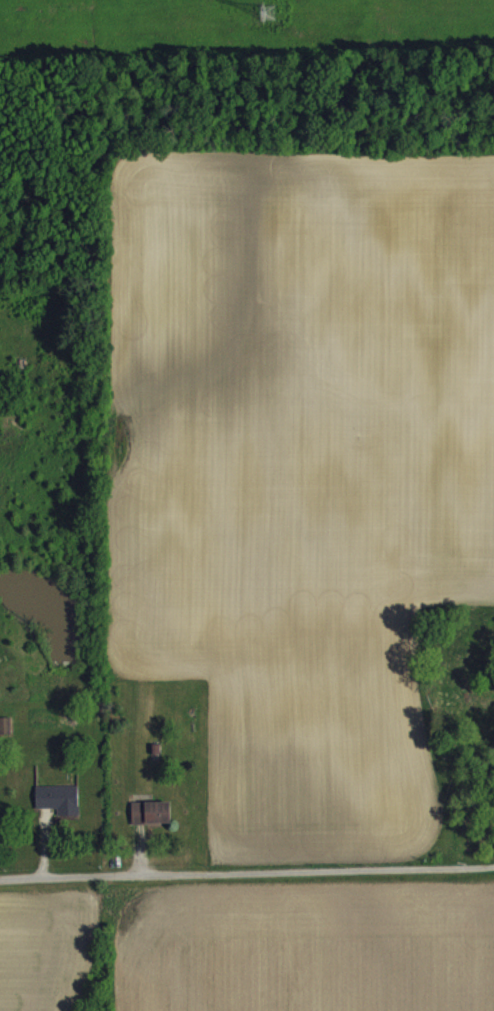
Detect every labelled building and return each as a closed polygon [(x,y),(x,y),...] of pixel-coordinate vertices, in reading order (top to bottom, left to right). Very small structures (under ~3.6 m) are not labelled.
[(37,820),(59,819),(59,827),(80,827),(79,797),(36,798),(37,820)] [(171,813),(132,814),(132,836),(172,835),(171,813)]
